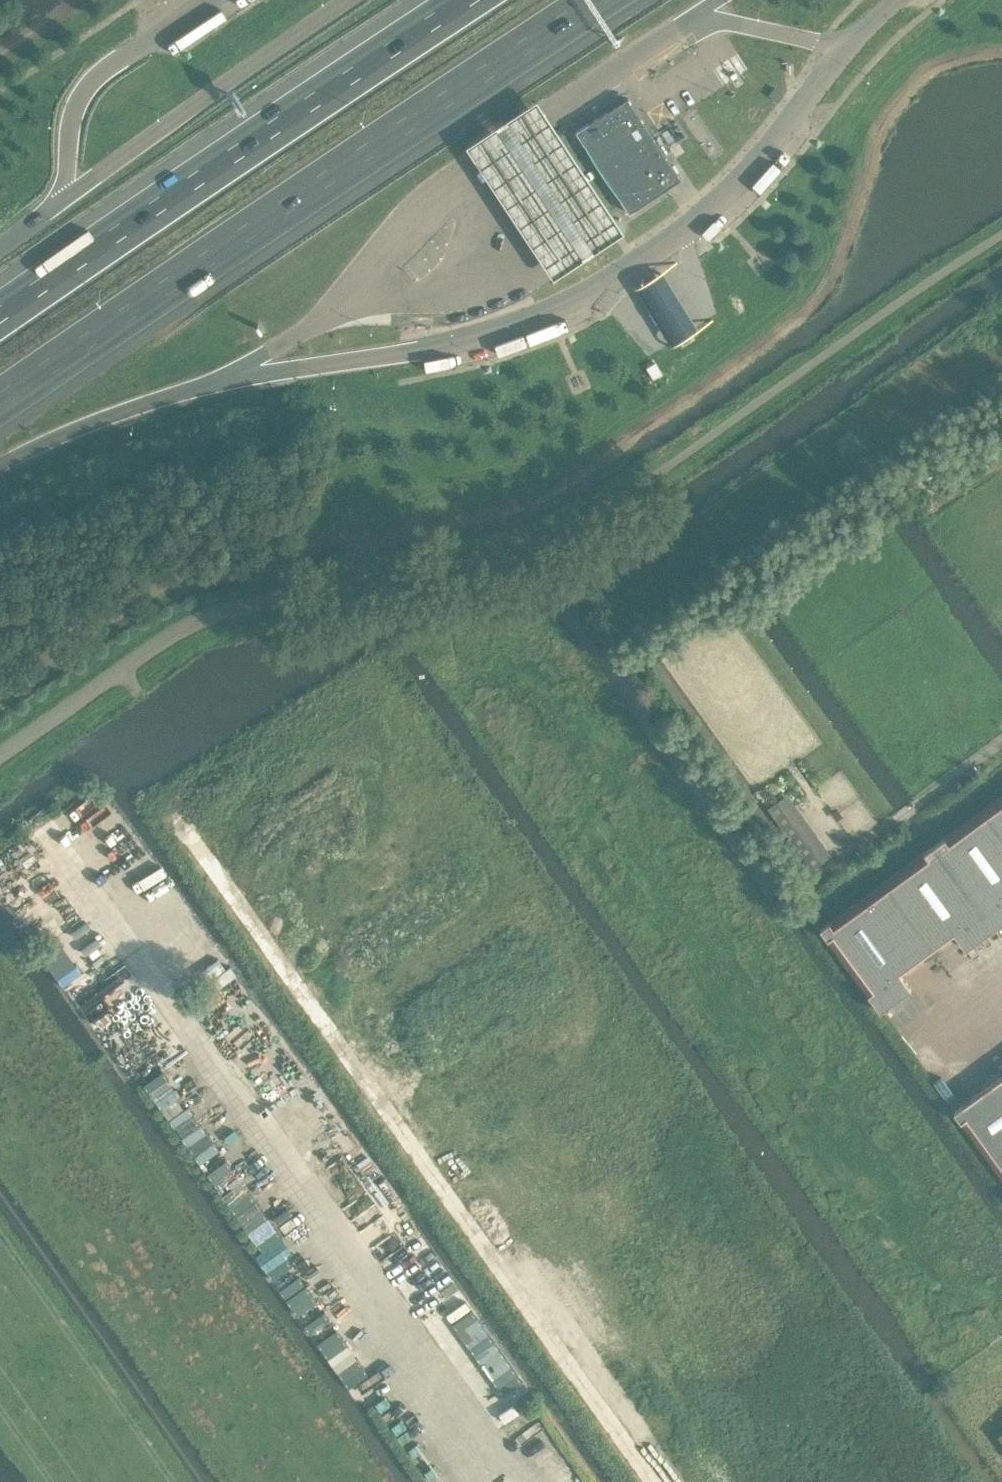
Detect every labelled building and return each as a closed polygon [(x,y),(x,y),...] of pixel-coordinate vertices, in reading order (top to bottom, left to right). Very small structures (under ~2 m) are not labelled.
[(630,212),(681,178),(628,97),(576,130),(630,212)] [(473,146),(561,277),(588,260),(500,128),(473,146)] [(664,275),(635,293),(653,323),(669,348),(698,330),(682,304),(664,275)] [(944,838),(935,844),(995,927),(1001,921),(1001,795),(944,838)] [(788,809),(776,818),(812,869),(825,860),(788,809)] [(954,931),(966,948),(993,928),(934,845),(820,928),(880,1010),(911,988),(899,971),(954,931)] [(954,1111),(990,1160),(1001,1151),(1001,1076),(954,1111)] [(990,1160),(1001,1176),(1001,1151),(990,1160)]
